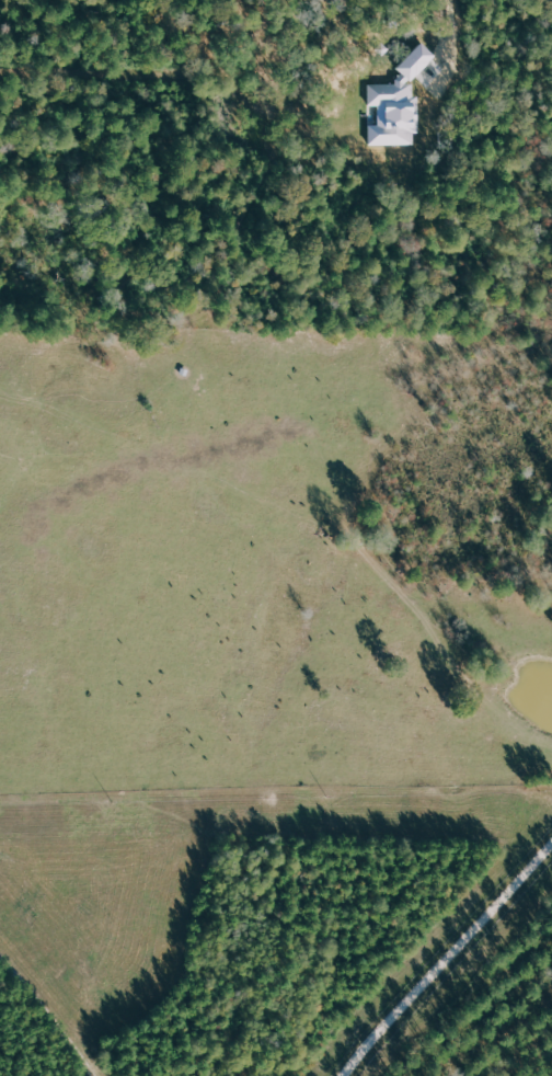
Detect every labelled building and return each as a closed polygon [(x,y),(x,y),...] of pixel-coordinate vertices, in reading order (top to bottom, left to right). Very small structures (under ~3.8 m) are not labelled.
[(368,146),(413,146),(413,135),(418,135),(418,97),(412,97),(412,79),(427,79),(427,53),(398,54),(398,85),(368,85),(368,107),(377,107),(377,126),(368,126),(368,146)]
